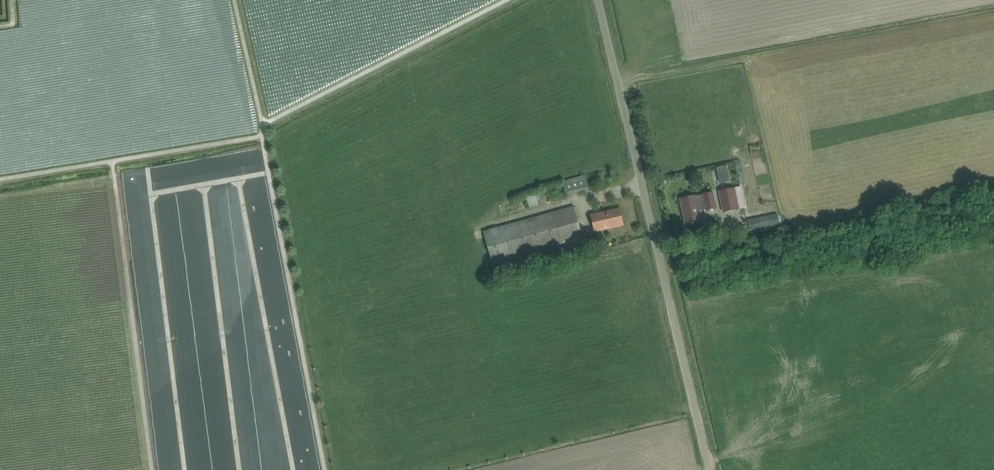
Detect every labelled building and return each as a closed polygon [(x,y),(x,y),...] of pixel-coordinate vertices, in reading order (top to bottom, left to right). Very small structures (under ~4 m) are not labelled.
[(730,182),(727,165),(716,168),(720,184),(730,182)] [(564,181),(567,196),(590,190),(585,175),(564,181)] [(741,186),(719,190),(723,212),(745,207),(741,186)] [(680,199),(686,224),(692,223),(692,224),(694,224),(694,223),(702,221),(700,211),(707,209),(708,210),(717,208),(714,192),(680,199)] [(484,231),(493,264),(583,238),(574,206),(484,231)] [(591,215),(595,232),(624,225),(620,209),(591,215)] [(778,214),(747,220),(749,230),(762,228),(761,226),(770,225),(770,227),(780,225),(778,214)]
